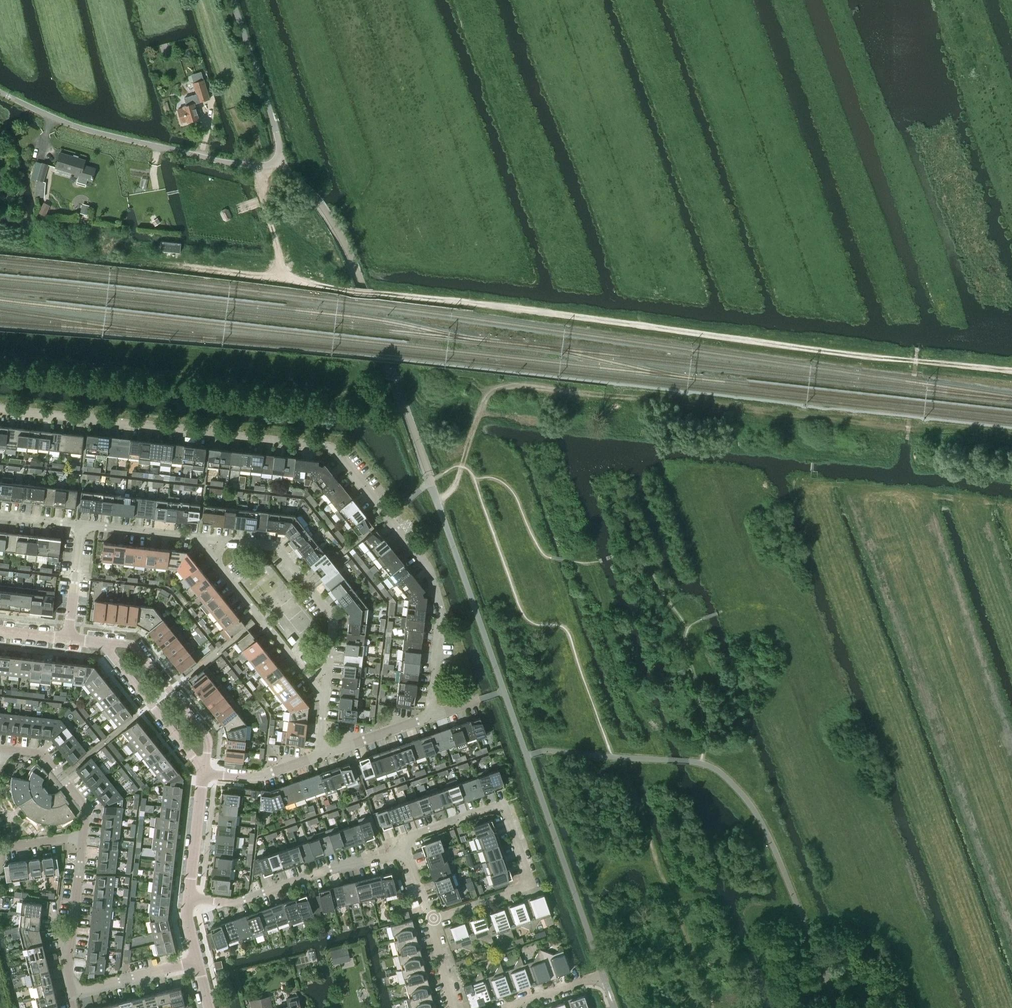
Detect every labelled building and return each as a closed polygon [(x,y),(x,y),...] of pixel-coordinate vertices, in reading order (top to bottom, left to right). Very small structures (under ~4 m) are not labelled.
[(183,107),(177,109),(181,122),(187,120),(187,121),(198,118),(194,103),(199,102),(209,98),(203,79),(201,75),(197,76),(198,81),(193,82),(196,93),(184,97),(186,105),(183,106),(183,107)] [(59,152),(55,167),(71,172),(79,174),(76,183),(85,186),(87,179),(91,180),(92,177),(92,178),(93,175),(95,168),(83,164),(85,159),(59,152)] [(37,179),(43,181),(48,164),(42,162),(37,179)] [(148,179),(142,178),(140,188),(146,189),(148,179)] [(45,216),(50,205),(44,202),(39,213),(45,216)] [(87,215),(89,205),(82,204),(80,213),(87,215)] [(226,208),(221,210),(220,213),(223,219),(226,221),(231,219),(232,215),(230,210),(226,208)] [(161,222),(158,218),(152,221),(155,226),(161,222)] [(161,241),(160,250),(180,252),(181,243),(161,241)] [(16,450),(17,446),(19,428),(8,426),(6,444),(6,448),(16,450)] [(17,446),(27,447),(29,429),(19,428),(17,446)] [(27,447),(38,448),(40,430),(29,429),(27,447)] [(38,448),(49,449),(51,431),(40,430),(38,448)] [(49,449),(60,450),(62,433),(51,431),(49,449)] [(60,450),(70,452),(72,434),(62,433),(60,450)] [(72,434),(70,452),(82,453),(84,435),(72,434)] [(85,452),(85,457),(96,458),(96,453),(98,435),(88,434),(87,434),(85,452)] [(98,435),(96,453),(107,454),(106,454),(107,454),(109,436),(108,437),(98,436),(98,435)] [(109,436),(107,454),(117,455),(117,456),(118,456),(120,438),(119,438),(109,437),(109,436)] [(120,438),(118,456),(128,457),(130,439),(120,438)] [(130,439),(128,457),(129,457),(139,458),(141,440),(131,439),(130,439)] [(139,458),(138,463),(149,464),(150,459),(152,441),(151,442),(141,440),(139,458)] [(152,441),(150,459),(160,460),(161,461),(163,443),(162,443),(152,442),(152,441)] [(161,461),(160,465),(171,466),(171,462),(173,444),(163,443),(161,461)] [(173,444),(171,462),(172,462),(182,463),(184,445),(174,444),(173,444)] [(184,445),(182,463),(192,464),(193,464),(195,446),(194,446),(184,445)] [(193,464),(192,469),(203,470),(206,447),(205,447),(205,448),(195,446),(193,464)] [(209,448),(207,466),(208,466),(218,467),(220,449),(210,448),(209,448)] [(220,449),(218,467),(219,467),(229,468),(231,450),(231,451),(221,449),(220,449)] [(231,450),(229,468),(240,469),(240,470),(242,452),(231,451),(232,450),(231,450)] [(242,452),(240,470),(240,469),(250,471),(251,471),(253,453),(252,453),(242,452)] [(253,453),(251,471),(261,472),(263,454),(253,453)] [(263,454),(261,472),(262,472),(272,473),(274,455),(264,454),(263,454)] [(274,455),(272,473),(283,474),(285,456),(285,457),(274,455)] [(285,456),(283,474),(293,475),(293,476),(294,476),(296,458),(295,458),(285,457),(285,456)] [(296,458),(294,476),(294,475),(304,477),(305,477),(312,478),(322,461),(307,459),(306,459),(296,458)] [(322,461),(312,478),(317,484),(318,484),(324,492),(324,493),(338,481),(332,473),(331,473),(322,461)] [(10,501),(12,483),(13,478),(2,477),(2,482),(0,495),(0,500),(10,501)] [(338,481),(324,493),(325,493),(331,501),(345,490),(338,482),(339,482),(338,481)] [(10,501),(21,502),(23,484),(12,483),(10,501)] [(21,502),(32,503),(34,485),(23,484),(21,502)] [(32,503),(43,504),(45,486),(34,485),(32,503)] [(43,504),(53,506),(55,488),(45,486),(43,504)] [(53,506),(64,507),(66,489),(55,488),(53,506)] [(66,489),(64,507),(75,508),(77,490),(66,489)] [(345,490),(331,501),(338,509),(337,509),(338,510),(352,498),(351,498),(345,490)] [(90,510),(92,492),(82,491),(81,491),(79,509),(80,509),(80,508),(90,510)] [(125,495),(123,513),(133,514),(133,515),(135,497),(129,496),(129,492),(125,491),(125,495)] [(101,511),(103,493),(93,492),(92,492),(90,510),(91,510),(101,511)] [(112,512),(114,494),(103,493),(101,511),(112,512)] [(122,513),(123,513),(125,495),(124,495),(124,496),(114,494),(112,512),(122,513)] [(176,519),(178,502),(179,502),(179,497),(168,496),(168,500),(166,518),(176,519)] [(144,516),(146,498),(136,497),(135,497),(133,515),(134,515),(134,514),(144,516)] [(154,517),(155,517),(157,499),(156,499),(146,498),(144,516),(154,517)] [(338,510),(335,512),(341,520),(344,518),(359,507),(358,506),(358,507),(352,499),(352,498),(338,510)] [(165,518),(166,518),(168,500),(167,500),(157,499),(155,517),(165,518)] [(187,521),(189,503),(179,502),(178,502),(176,519),(177,520),(177,519),(187,520),(187,521)] [(189,503),(187,521),(197,522),(198,522),(200,504),(199,504),(189,503)] [(244,527),(245,527),(247,509),(247,505),(237,503),(236,508),(234,526),(244,527)] [(212,524),(215,506),(214,506),(204,505),(204,504),(201,522),(202,522),(212,523),(212,524)] [(223,525),(225,507),(215,506),(212,524),(213,524),(213,523),(223,525)] [(234,526),(236,508),(226,507),(225,507),(223,525),(224,525),(234,526)] [(359,507),(344,518),(345,518),(351,526),(365,515),(359,507)] [(255,528),(257,510),(257,511),(247,510),(247,509),(245,527),(255,528)] [(266,530),(268,512),(258,511),(257,510),(255,528),(256,528),(266,529),(266,530)] [(277,531),(279,513),(269,512),(268,512),(266,530),(267,530),(277,531)] [(285,532),(295,515),(294,515),(279,513),(277,531),(285,532)] [(295,515),(285,532),(290,538),(304,527),(308,524),(302,516),(301,516),(300,515),(299,515),(298,516),(296,517),(295,515)] [(365,515),(351,526),(351,527),(352,527),(358,535),(372,524),(372,523),(372,524),(365,516),(366,515),(365,515)] [(297,546),(297,547),(311,535),(304,527),(305,527),(304,527),(290,538),(291,538),(297,546)] [(376,529),(362,540),(363,541),(369,549),(383,538),(377,530),(376,529)] [(5,550),(15,551),(17,533),(7,532),(5,550)] [(15,551),(26,552),(28,534),(17,533),(15,551)] [(26,552),(37,554),(39,536),(28,534),(26,552)] [(303,555),(304,555),(318,544),(317,544),(311,536),(311,535),(297,547),(304,555),(303,555)] [(37,554),(48,555),(50,537),(39,536),(37,554)] [(50,537),(48,555),(47,560),(58,561),(61,538),(50,537)] [(383,538),(369,549),(370,549),(376,557),(376,558),(390,546),(383,538)] [(102,560),(113,561),(115,543),(104,542),(102,560)] [(113,561),(124,562),(126,544),(115,543),(113,561)] [(124,562),(134,564),(136,546),(126,544),(124,562)] [(310,563),(325,552),(324,552),(318,544),(304,555),(310,563)] [(134,564),(145,565),(147,547),(136,546),(134,564)] [(390,546),(376,558),(383,566),(397,555),(397,554),(396,555),(390,547),(390,546)] [(145,565),(156,566),(158,548),(147,547),(145,565)] [(156,566),(166,567),(168,549),(158,548),(156,566)] [(166,567),(177,568),(186,551),(168,549),(166,567)] [(177,568),(184,577),(198,566),(186,551),(177,568)] [(325,552),(310,563),(311,564),(316,571),(317,572),(331,561),(330,560),(325,553),(325,552)] [(397,555),(383,566),(389,574),(404,563),(403,563),(397,555)] [(348,562),(354,570),(358,567),(351,559),(348,562)] [(324,580),(338,569),(331,561),(317,572),(318,572),(324,580)] [(389,574),(387,577),(393,585),(396,583),(410,572),(410,571),(410,572),(404,564),(404,563),(389,574)] [(184,577),(191,585),(205,574),(198,566),(184,577)] [(330,589),(331,589),(345,578),(345,577),(344,578),(338,570),(338,569),(324,580),(324,581),(331,589),(330,589)] [(410,572),(396,583),(397,583),(403,591),(403,592),(408,598),(427,592),(417,580),(410,572),(411,572),(410,572)] [(191,585),(197,594),(211,583),(205,574),(191,585)] [(337,597),(351,586),(345,578),(331,589),(337,597)] [(197,594),(204,602),(218,591),(211,583),(197,594)] [(0,592),(0,608),(9,609),(12,586),(1,585),(0,592)] [(12,586),(9,609),(20,610),(22,588),(12,586)] [(344,606),(358,595),(358,594),(352,587),(352,586),(351,586),(337,597),(338,598),(344,605),(344,606)] [(22,588),(20,610),(31,611),(33,589),(22,588)] [(33,589),(31,611),(41,612),(44,590),(33,589)] [(44,590),(41,612),(53,614),(54,596),(55,591),(44,590)] [(207,614),(211,611),(225,599),(218,591),(204,602),(200,605),(207,614)] [(406,616),(406,617),(424,619),(424,618),(425,608),(427,592),(408,598),(407,606),(406,616)] [(358,595),(344,606),(349,612),(368,607),(358,595)] [(211,611),(217,619),(232,608),(225,599),(211,611)] [(90,618),(104,619),(106,602),(94,600),(94,608),(91,607),(90,618)] [(104,619),(114,621),(116,603),(106,602),(104,619)] [(114,621),(125,622),(127,604),(116,603),(114,621)] [(125,622),(136,623),(138,605),(127,604),(125,622)] [(136,623),(142,627),(153,607),(138,605),(136,623)] [(142,627),(149,630),(163,619),(153,607),(142,627)] [(348,620),(366,623),(366,622),(368,608),(368,607),(349,612),(349,613),(349,620),(348,620)] [(217,619),(224,628),(238,616),(232,608),(217,619)] [(238,616),(224,628),(220,631),(227,639),(245,625),(238,616)] [(402,616),(400,627),(405,627),(423,629),(424,619),(406,617),(402,616)] [(149,630),(156,639),(170,627),(163,619),(149,630)] [(347,631),(365,633),(366,623),(348,620),(348,621),(347,631)] [(170,627),(156,639),(162,647),(180,633),(173,624),(170,627)] [(404,638),(421,640),(422,640),(421,640),(422,630),(423,630),(423,629),(405,627),(405,628),(404,638)] [(235,642),(242,650),(256,639),(249,630),(235,642)] [(346,642),(364,644),(365,634),(365,633),(347,631),(347,632),(346,642)] [(180,633),(162,647),(169,656),(187,641),(180,633)] [(296,641),(291,635),(287,639),(292,645),(296,641)] [(402,649),(420,651),(421,640),(404,638),(403,638),(404,638),(403,649),(402,649)] [(242,650),(249,659),(263,648),(256,639),(242,650)] [(187,641),(169,656),(176,664),(194,650),(187,641)] [(345,652),(345,653),(363,655),(363,654),(364,644),(346,642),(345,652)] [(249,659),(256,667),(270,656),(263,648),(249,659)] [(401,659),(401,660),(419,662),(419,661),(420,651),(402,649),(401,659)] [(194,650),(176,664),(183,673),(184,675),(193,668),(191,666),(197,662),(201,658),(200,658),(194,650)] [(344,663),(343,663),(361,665),(362,665),(361,665),(362,655),(363,655),(345,653),(344,663)] [(8,674),(10,656),(0,655),(0,673),(8,674)] [(8,674),(19,675),(21,657),(10,656),(8,674)] [(256,667),(263,676),(277,664),(270,656),(256,667)] [(19,675),(30,676),(32,658),(21,657),(19,675)] [(29,681),(40,682),(42,659),(32,658),(30,676),(29,681)] [(50,684),(51,679),(53,661),(42,659),(40,682),(50,684)] [(400,670),(418,672),(419,662),(401,660),(400,670)] [(51,679),(62,680),(64,662),(53,661),(51,679)] [(62,680),(73,681),(75,663),(64,662),(62,680)] [(73,681),(84,682),(94,665),(75,663),(73,681)] [(342,674),(360,676),(361,666),(361,665),(343,663),(343,664),(344,664),(343,674),(342,674)] [(263,676),(269,684),(283,673),(277,664),(263,676)] [(84,682),(92,692),(106,680),(94,665),(84,682)] [(187,679),(196,690),(210,678),(214,675),(207,666),(197,674),(196,672),(187,679)] [(399,681),(417,683),(416,683),(418,673),(418,672),(400,670),(400,671),(399,681)] [(269,684),(276,693),(290,681),(283,673),(269,684)] [(341,685),(359,687),(360,676),(342,674),(341,685)] [(196,690),(203,698),(217,687),(210,678),(196,690)] [(92,692),(98,700),(112,689),(106,680),(92,692)] [(276,693),(283,701),(297,690),(290,681),(276,693)] [(397,692),(415,694),(416,683),(417,683),(399,681),(398,692),(397,692)] [(217,687),(203,698),(209,706),(223,695),(228,692),(221,683),(217,687)] [(340,695),(340,696),(358,698),(358,697),(359,687),(341,685),(340,695)] [(98,700),(105,708),(119,697),(112,689),(98,700)] [(283,701),(290,709),(308,704),(297,690),(283,701)] [(209,706),(216,715),(235,700),(228,692),(223,695),(209,706)] [(396,703),(396,706),(414,708),(414,705),(414,704),(415,694),(397,692),(398,692),(396,702),(396,703)] [(339,706),(357,708),(356,708),(358,698),(340,696),(339,706)] [(109,719),(112,717),(126,706),(119,697),(105,708),(102,711),(109,719)] [(216,715),(223,723),(237,712),(241,709),(235,700),(216,715)] [(290,709),(288,720),(306,722),(308,704),(290,709)] [(126,706),(112,717),(119,726),(133,715),(126,706)] [(357,708),(339,706),(339,707),(338,717),(337,717),(338,717),(337,720),(356,723),(356,718),(355,718),(356,709),(357,709),(357,708)] [(72,711),(76,717),(80,714),(75,708),(72,711)] [(223,723),(225,731),(247,724),(237,712),(223,723)] [(7,731),(9,714),(0,713),(0,731),(7,731)] [(7,731),(18,733),(20,715),(9,714),(7,731)] [(80,714),(76,717),(81,723),(85,720),(80,714)] [(18,733),(28,734),(30,716),(20,715),(18,733)] [(28,734),(39,735),(41,717),(30,716),(28,734)] [(39,735),(51,736),(61,719),(41,717),(39,735)] [(471,720),(470,720),(476,737),(477,737),(489,732),(485,720),(481,721),(480,717),(471,720)] [(51,736),(58,746),(72,735),(61,719),(51,736)] [(137,720),(123,731),(130,740),(144,729),(137,720)] [(288,720),(287,731),(305,733),(306,722),(288,720)] [(460,724),(466,741),(466,740),(476,737),(470,720),(470,721),(461,724),(460,724)] [(225,731),(227,738),(245,740),(247,724),(225,731)] [(450,727),(456,744),(458,750),(468,746),(466,741),(460,724),(450,727)] [(440,731),(446,748),(456,744),(450,727),(450,728),(440,731)] [(130,740),(126,743),(133,752),(137,748),(151,737),(144,729),(130,740)] [(305,733),(287,731),(282,730),(281,741),(304,744),(305,733)] [(430,734),(435,751),(436,751),(445,748),(446,748),(440,731),(439,731),(440,731),(430,735),(430,734)] [(420,738),(419,738),(425,755),(426,755),(435,751),(435,752),(435,751),(430,734),(429,735),(420,738)] [(58,746),(65,754),(79,743),(72,735),(58,746)] [(151,737),(137,748),(144,757),(158,746),(151,737)] [(227,738),(226,748),(244,750),(245,740),(227,738)] [(410,741),(409,742),(415,759),(415,758),(425,755),(419,738),(410,742),(410,741)] [(107,744),(114,753),(117,750),(110,741),(107,744)] [(399,745),(405,762),(415,758),(415,759),(409,742),(399,745)] [(79,743),(65,754),(72,763),(86,752),(79,743)] [(389,749),(396,770),(407,767),(405,762),(399,745),(389,749)] [(101,749),(108,757),(112,755),(105,746),(101,749)] [(158,746),(144,757),(150,765),(164,754),(158,746)] [(244,750),(226,748),(224,762),(235,763),(234,767),(242,768),(244,750)] [(379,752),(386,774),(396,770),(389,749),(379,752)] [(369,756),(368,756),(374,773),(376,777),(386,774),(379,752),(378,752),(378,753),(369,756)] [(164,754),(150,765),(157,774),(171,763),(164,754)] [(374,773),(368,756),(359,759),(361,764),(357,765),(361,777),(374,773)] [(76,769),(83,777),(97,766),(90,757),(76,769)] [(46,789),(44,786),(42,787),(42,786),(42,785),(42,784),(42,783),(42,782),(42,781),(42,780),(43,780),(43,779),(44,778),(45,776),(46,775),(47,775),(48,774),(42,767),(41,768),(37,763),(34,765),(32,768),(30,770),(29,773),(27,776),(27,779),(11,777),(12,778),(12,780),(12,783),(12,786),(12,789),(10,789),(15,801),(16,802),(17,804),(18,804),(25,812),(24,813),(27,816),(37,824),(38,822),(42,823),(46,824),(50,824),(53,824),(57,824),(61,823),(62,825),(73,818),(76,816),(67,804),(69,803),(65,798),(66,797),(60,790),(58,792),(56,793),(55,793),(54,794),(53,794),(52,794),(50,794),(49,793),(48,793),(47,792),(48,791),(46,789)] [(171,763),(157,774),(165,783),(183,778),(171,763)] [(340,766),(345,783),(346,783),(358,778),(354,766),(351,767),(349,763),(340,766)] [(83,777),(90,786),(104,775),(97,766),(83,777)] [(330,769),(329,769),(335,786),(336,786),(335,786),(345,783),(340,766),(339,766),(330,770),(330,769)] [(489,772),(489,773),(495,790),(495,789),(504,786),(503,782),(506,780),(502,768),(489,773),(489,772)] [(319,773),(325,790),(327,795),(337,791),(335,786),(329,769),(329,770),(319,773)] [(477,773),(478,776),(484,793),(485,793),(494,789),(494,790),(495,790),(489,773),(487,769),(477,773)] [(309,776),(309,777),(315,794),(315,793),(325,790),(319,773),(309,777),(309,776)] [(90,786),(97,794),(111,783),(104,775),(90,786)] [(469,780),(468,780),(474,797),(475,797),(474,796),(484,793),(478,776),(469,780)] [(299,780),(305,797),(314,794),(315,794),(309,777),(299,780)] [(165,783),(163,795),(181,797),(183,778),(165,783)] [(457,779),(446,783),(448,787),(454,804),(464,800),(458,783),(457,779)] [(289,784),(288,784),(294,801),(295,801),(295,800),(304,797),(305,797),(299,780),(298,780),(289,784)] [(458,783),(464,800),(474,797),(468,780),(458,783)] [(97,794),(104,804),(123,798),(111,783),(97,794)] [(130,785),(135,791),(139,789),(134,783),(130,785)] [(279,787),(278,787),(284,804),(285,804),(284,804),(294,801),(288,784),(279,787)] [(220,801),(238,803),(242,804),(243,795),(256,796),(257,789),(243,788),(233,787),(228,786),(226,786),(225,788),(222,788),(221,791),(220,801)] [(270,790),(272,808),(284,804),(278,787),(278,788),(270,790)] [(426,791),(428,794),(434,811),(443,807),(443,808),(444,807),(438,790),(437,787),(426,791)] [(438,790),(444,807),(454,804),(448,787),(438,791),(438,790)] [(272,808),(270,790),(262,789),(261,789),(259,807),(260,807),(272,808),(272,809),(272,808)] [(418,797),(417,798),(423,815),(424,814),(433,811),(434,811),(428,794),(427,794),(418,798),(418,797)] [(163,795),(162,806),(180,808),(181,797),(163,795)] [(104,804),(103,815),(121,817),(123,798),(104,804)] [(407,801),(413,818),(423,815),(417,798),(408,801),(407,801)] [(219,812),(237,814),(238,804),(238,803),(220,801),(220,802),(219,812)] [(397,805),(403,822),(403,821),(413,818),(407,801),(397,805)] [(387,808),(393,825),(403,822),(397,805),(387,808)] [(162,806),(161,816),(179,818),(180,808),(162,806)] [(393,825),(387,808),(386,808),(387,809),(374,813),(378,825),(382,824),(383,828),(392,825),(393,825)] [(218,822),(218,823),(236,825),(236,824),(237,814),(219,812),(218,823),(218,822)] [(103,815),(102,826),(120,828),(121,817),(103,815)] [(358,819),(359,823),(365,840),(366,840),(366,839),(375,836),(373,832),(377,831),(371,815),(358,819)] [(156,816),(155,826),(177,829),(179,818),(161,816),(156,816)] [(477,836),(496,829),(495,829),(492,819),(487,820),(486,817),(472,822),(477,836)] [(217,833),(217,834),(235,836),(235,835),(234,835),(236,825),(218,823),(217,833)] [(350,826),(349,826),(355,843),(356,843),(355,843),(365,840),(359,823),(350,826)] [(102,826),(100,837),(118,839),(120,828),(102,826)] [(155,826),(153,837),(158,838),(176,840),(177,829),(155,826)] [(338,826),(327,829),(335,850),(345,847),(339,830),(338,826)] [(339,830),(345,847),(355,843),(349,826),(349,827),(339,830)] [(317,833),(319,837),(325,854),(334,850),(335,851),(335,850),(327,829),(317,833)] [(477,850),(478,850),(500,842),(496,830),(496,829),(477,836),(473,838),(477,850)] [(317,833),(307,836),(308,841),(314,858),(315,857),(324,854),(325,854),(319,837),(317,833)] [(215,844),(233,846),(238,847),(239,836),(235,836),(217,834),(216,844),(215,844)] [(418,851),(413,853),(415,858),(425,855),(443,848),(438,834),(424,839),(426,842),(421,844),(423,849),(424,852),(422,853),(418,851)] [(100,837),(99,848),(117,850),(118,839),(100,837)] [(153,837),(152,848),(157,848),(175,851),(176,840),(158,838),(153,837)] [(299,844),(298,844),(304,861),(305,861),(304,861),(314,857),(314,858),(308,841),(299,844)] [(486,860),(486,861),(504,854),(500,842),(478,850),(478,851),(482,850),(486,860)] [(214,855),(232,857),(233,847),(233,846),(215,844),(215,845),(216,845),(214,855)] [(288,848),(294,865),(294,864),(304,861),(298,844),(288,848)] [(443,848),(425,855),(429,867),(451,859),(447,847),(443,848)] [(99,848),(98,858),(116,860),(117,850),(99,848)] [(157,848),(156,859),(174,861),(175,851),(157,848)] [(278,851),(284,868),(294,865),(288,848),(278,851)] [(268,855),(274,872),(283,868),(284,868),(278,851),(278,852),(268,855)] [(43,853),(43,857),(46,875),(59,873),(57,857),(52,858),(51,852),(43,853)] [(486,875),(490,873),(509,867),(509,866),(508,867),(504,855),(504,854),(486,861),(490,871),(486,873),(486,875)] [(213,866),(231,868),(232,857),(214,855),(213,866)] [(274,872),(268,855),(267,855),(255,860),(253,874),(263,871),(264,875),(273,872),(274,872)] [(39,858),(30,859),(33,877),(46,875),(43,857),(43,859),(39,860),(39,858)] [(116,860),(98,858),(97,870),(115,872),(116,860)] [(26,860),(17,861),(20,879),(33,877),(30,859),(30,861),(26,862),(26,860)] [(156,859),(155,870),(173,872),(174,861),(156,859)] [(433,879),(452,873),(448,862),(452,861),(451,859),(429,867),(433,879)] [(20,879),(17,861),(9,862),(9,864),(4,865),(6,881),(20,879)] [(212,876),(212,877),(230,879),(230,878),(231,868),(213,866),(212,876)] [(509,867),(490,873),(495,887),(509,882),(508,879),(512,877),(509,867)] [(155,870),(154,881),(171,883),(173,872),(155,870)] [(381,875),(385,894),(386,894),(400,890),(396,876),(393,877),(392,872),(381,875)] [(438,892),(456,885),(460,884),(456,872),(452,873),(433,879),(433,880),(434,880),(438,892)] [(97,873),(95,884),(113,886),(114,875),(97,873)] [(368,878),(373,901),(375,901),(374,897),(385,894),(381,875),(380,875),(368,878)] [(230,879),(212,877),(211,887),(214,887),(213,893),(231,895),(231,889),(228,889),(230,879)] [(355,881),(360,900),(371,898),(372,901),(373,901),(368,878),(367,878),(368,878),(355,881)] [(154,881),(152,892),(170,894),(171,883),(154,881)] [(342,884),(348,907),(350,907),(349,903),(359,900),(359,901),(360,900),(355,881),(343,884),(342,884)] [(95,884),(94,894),(112,897),(113,886),(95,884)] [(330,887),(329,887),(334,907),(345,904),(346,908),(348,907),(342,884),(342,885),(330,888),(330,887)] [(456,885),(438,892),(442,902),(446,901),(447,905),(461,900),(456,885)] [(320,895),(314,896),(319,914),(321,914),(320,910),(334,907),(329,887),(329,888),(318,890),(320,895)] [(152,892),(151,902),(169,905),(170,894),(152,892)] [(94,894),(93,905),(111,907),(112,897),(94,894)] [(296,897),(296,898),(302,916),(303,916),(316,911),(317,915),(319,914),(314,896),(308,898),(306,894),(296,898),(296,897)] [(523,900),(523,901),(524,901),(534,930),(541,918),(551,915),(544,894),(537,896),(536,898),(532,900),(531,897),(523,900)] [(22,897),(21,913),(41,915),(42,906),(48,907),(48,900),(28,898),(22,897)] [(284,902),(283,902),(291,924),(293,924),(304,920),(302,916),(296,898),(295,898),(284,902)] [(503,906),(503,908),(504,908),(514,937),(511,928),(521,925),(534,930),(524,901),(523,901),(517,903),(516,905),(512,907),(511,904),(503,906)] [(151,902),(150,913),(168,915),(169,905),(151,902)] [(271,906),(277,925),(278,925),(288,921),(289,925),(291,924),(283,902),(271,906)] [(93,905),(92,916),(110,918),(111,907),(93,905)] [(259,911),(258,911),(266,933),(268,932),(267,928),(277,925),(271,906),(270,906),(271,907),(259,911)] [(483,913),(484,915),(494,944),(491,935),(501,932),(514,937),(504,908),(503,908),(497,910),(496,912),(492,913),(491,911),(483,913)] [(246,915),(253,934),(254,937),(265,934),(266,933),(258,911),(246,915)] [(21,913),(19,926),(39,928),(41,915),(21,913)] [(149,917),(153,932),(171,928),(168,916),(168,915),(150,913),(149,917)] [(234,919),(233,919),(241,942),(243,941),(242,937),(252,934),(253,934),(246,915),(234,919)] [(464,922),(474,951),(474,950),(472,942),(481,939),(494,944),(484,915),(477,917),(476,919),(472,920),(471,918),(463,920),(464,922)] [(92,916),(90,927),(108,929),(110,918),(92,916)] [(221,924),(228,942),(238,938),(240,942),(241,942),(233,919),(233,920),(221,924)] [(390,925),(394,939),(394,940),(416,934),(417,934),(416,928),(415,928),(412,919),(390,925)] [(462,946),(474,951),(464,922),(457,924),(457,926),(452,927),(451,925),(443,927),(451,949),(462,946)] [(228,942),(221,924),(210,928),(212,932),(206,934),(210,948),(227,942),(227,943),(228,942)] [(19,926),(19,929),(24,948),(43,943),(46,943),(44,934),(41,934),(39,928),(19,926)] [(90,927),(89,937),(107,939),(108,929),(90,927)] [(153,932),(156,943),(173,938),(171,928),(153,932)] [(398,955),(398,954),(420,948),(420,949),(421,949),(419,942),(418,942),(416,934),(394,940),(394,939),(398,955)] [(89,937),(88,948),(106,950),(107,939),(89,937)] [(173,938),(156,943),(158,954),(176,949),(173,938)] [(24,948),(27,960),(46,956),(43,943),(24,948)] [(348,946),(331,950),(334,963),(341,962),(340,955),(349,953),(348,946)] [(88,948),(87,959),(105,961),(106,950),(88,948)] [(398,954),(402,968),(402,969),(423,963),(425,963),(423,957),(422,957),(420,949),(420,948),(398,954)] [(520,955),(520,956),(531,984),(530,984),(531,986),(539,983),(538,981),(542,979),(544,980),(550,978),(550,977),(540,949),(533,960),(524,964),(521,955),(520,955)] [(553,953),(540,949),(550,977),(550,978),(551,979),(558,976),(557,974),(562,972),(563,973),(570,970),(563,950),(553,953)] [(46,956),(27,960),(30,973),(49,968),(48,965),(51,964),(50,959),(58,957),(57,953),(46,956)] [(501,962),(511,991),(510,991),(511,993),(519,990),(518,987),(522,986),(524,987),(530,984),(531,984),(520,956),(513,967),(504,971),(501,962)] [(455,961),(457,965),(467,962),(465,957),(455,961)] [(105,961),(87,959),(86,970),(103,972),(105,961)] [(481,969),(491,998),(491,1000),(499,997),(498,994),(502,993),(504,994),(510,991),(511,991),(501,962),(494,974),(484,977),(481,969)] [(405,984),(406,983),(405,983),(427,978),(428,978),(427,971),(425,971),(423,963),(402,969),(402,968),(401,968),(405,984)] [(30,973),(33,985),(52,980),(49,968),(30,973)] [(474,981),(463,985),(471,1007),(472,1007),(479,1004),(485,1002),(484,1001),(491,998),(481,969),(474,981)] [(406,983),(409,997),(409,998),(431,992),(432,992),(431,986),(429,986),(427,978),(405,983),(406,983)] [(33,985),(35,997),(55,992),(52,980),(33,985)] [(168,990),(172,1007),(177,1007),(185,1006),(181,987),(168,990)] [(156,993),(159,1007),(172,1007),(168,990),(156,993)] [(38,1007),(44,1007),(58,1005),(55,992),(35,997),(38,1007)] [(435,1007),(436,1007),(434,1000),(433,1001),(431,992),(409,998),(404,999),(406,1007),(411,1007),(412,1007),(429,1007),(435,1007)] [(144,996),(147,1007),(159,1007),(156,993),(144,996)] [(564,1002),(566,1007),(589,1007),(584,995),(577,997),(576,999),(572,1000),(571,998),(563,1000),(564,1002)] [(131,999),(133,1007),(147,1007),(144,996),(131,999)] [(269,996),(250,1000),(252,1007),(272,1007),(269,996)] [(287,998),(289,1005),(278,1007),(300,1007),(297,996),(287,998)] [(119,1002),(120,1007),(133,1007),(131,999),(119,1002)]
